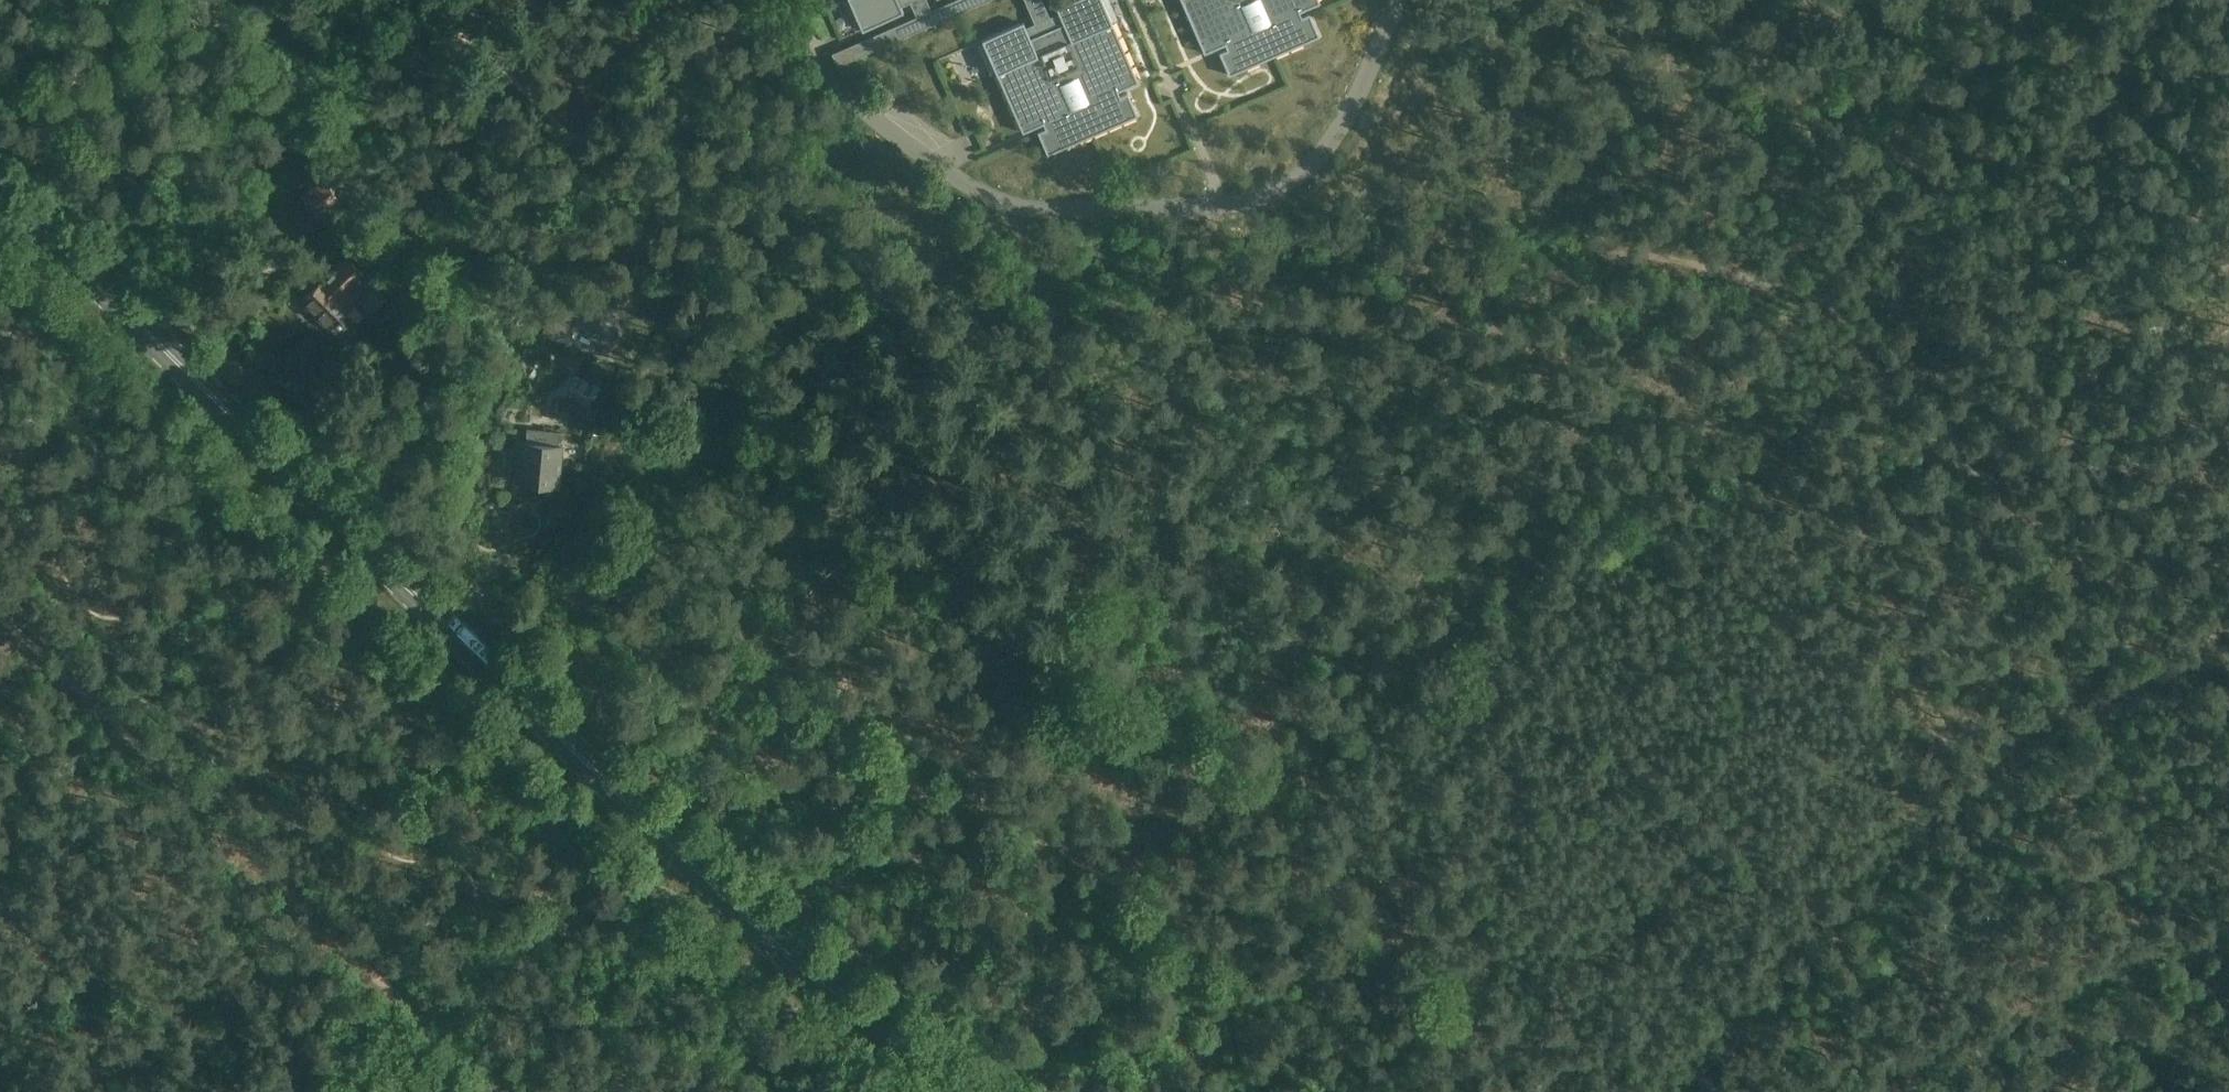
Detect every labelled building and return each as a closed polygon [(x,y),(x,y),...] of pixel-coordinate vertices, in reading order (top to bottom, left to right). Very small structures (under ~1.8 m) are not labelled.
[(865,31),(906,13),(900,0),(851,0),(865,31)] [(1140,82),(1104,0),(1077,0),(1059,8),(1066,24),(1033,39),(1026,23),(985,41),(1026,133),(1046,124),(1048,129),(1040,132),(1050,155),(1140,115),(1130,93),(1122,96),(1120,91),(1140,82)] [(1321,2),(1321,0),(1183,0),(1207,52),(1227,43),(1229,48),(1221,52),(1232,74),(1281,53),(1321,35),(1311,13),(1303,16),(1301,11),(1321,2)] [(320,185),(302,196),(304,198),(317,218),(339,203),(333,193),(325,181),(322,183),(320,185)] [(353,307),(344,298),(366,276),(348,257),(302,301),(330,330),(353,307)] [(567,345),(579,318),(559,308),(554,319),(549,317),(541,334),(567,345)] [(592,360),(582,380),(599,390),(610,369),(592,360)] [(561,443),(559,443),(560,432),(528,429),(527,440),(523,440),(520,483),(557,486),(561,443)]
